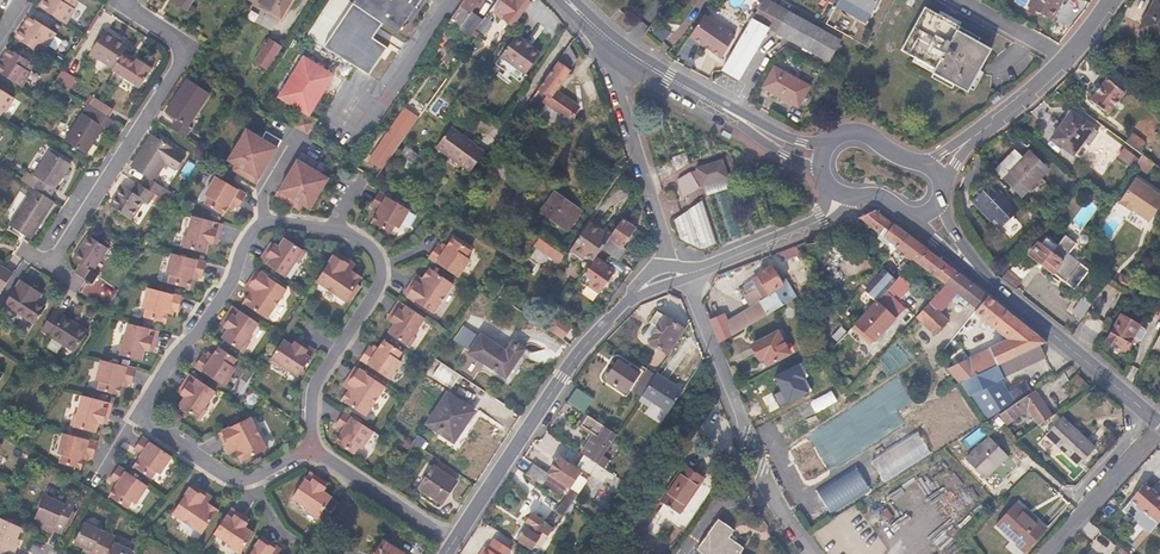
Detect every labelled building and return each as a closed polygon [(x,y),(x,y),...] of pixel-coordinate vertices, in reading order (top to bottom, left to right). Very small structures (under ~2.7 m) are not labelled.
[(79,1),(77,0),(44,0),(39,7),(65,24),(75,9),(74,9),(79,1)] [(195,0),(179,0),(176,5),(187,12),(195,0)] [(292,0),(251,0),(281,18),(292,0)] [(306,36),(370,75),(388,48),(373,38),(383,22),(354,2),(351,0),(329,0),(306,36)] [(354,2),(398,32),(420,0),(355,0),(354,2)] [(479,0),(464,0),(460,6),(460,7),(449,22),(470,37),(475,30),(483,20),(471,12),(479,0)] [(530,3),(526,0),(498,0),(491,9),(514,26),(530,3)] [(769,28),(829,62),(841,41),(767,0),(764,0),(750,25),(722,72),(738,81),(769,28)] [(879,0),(846,0),(871,14),(879,0)] [(1064,0),(1031,0),(1027,6),(1053,20),(1064,0)] [(1139,28),(1159,40),(1159,0),(1154,0),(1139,28)] [(992,48),(957,29),(959,26),(925,7),(901,50),(935,68),(932,73),(968,93),(992,48)] [(721,59),(735,36),(736,35),(716,22),(720,15),(712,9),(707,16),(705,15),(690,37),(721,59)] [(46,48),(56,33),(30,17),(24,25),(27,27),(23,33),(20,31),(16,38),(41,54),(46,47),(46,48)] [(483,36),(493,22),(485,17),(483,20),(475,30),(483,36)] [(122,55),(128,45),(105,30),(90,53),(113,68),(122,55)] [(525,75),(541,53),(515,36),(500,57),(525,75)] [(267,69),(281,46),(268,39),(254,60),(267,69)] [(577,60),(569,45),(528,105),(539,113),(545,105),(570,122),(581,106),(556,89),(577,60)] [(34,65),(9,49),(5,55),(7,57),(3,63),(1,62),(0,63),(0,73),(21,87),(30,72),(34,65)] [(1101,59),(1091,52),(1084,60),(1094,68),(1101,59)] [(140,88),(152,69),(137,59),(135,63),(122,55),(113,68),(112,70),(140,88)] [(309,116),(334,75),(304,56),(279,97),(309,116)] [(521,81),(525,75),(500,57),(496,63),(521,81)] [(810,86),(774,66),(762,87),(798,107),(810,86)] [(1131,82),(1114,69),(1106,79),(1124,92),(1131,82)] [(63,88),(72,75),(62,70),(54,83),(63,88)] [(69,92),(77,79),(72,75),(63,88),(69,92)] [(187,126),(209,93),(188,79),(166,112),(176,119),(170,128),(186,139),(192,129),(187,126)] [(1108,114),(1125,93),(1124,92),(1106,79),(1090,100),(1108,114)] [(0,89),(0,117),(4,112),(14,98),(0,89)] [(87,155),(104,127),(109,131),(115,121),(88,104),(64,141),(87,155)] [(403,107),(366,160),(381,171),(418,117),(403,107)] [(1089,144),(1098,131),(1093,127),(1071,112),(1052,139),(1073,154),(1083,141),(1089,144)] [(307,134),(313,122),(302,116),(296,127),(307,134)] [(485,152),(451,126),(436,147),(470,172),(485,152)] [(256,184),(282,140),(266,131),(262,139),(247,130),(228,160),(236,165),(244,170),(241,175),(256,184)] [(1144,142),(1133,133),(1126,143),(1138,151),(1144,142)] [(176,171),(186,156),(166,144),(160,139),(152,135),(131,167),(147,177),(142,186),(155,195),(161,199),(167,189),(153,180),(164,164),(176,171)] [(166,144),(169,139),(162,135),(160,139),(166,144)] [(1134,156),(1125,149),(1119,157),(1128,164),(1134,156)] [(50,198),(71,164),(50,150),(33,175),(27,171),(21,179),(31,186),(50,198)] [(1029,191),(1050,169),(1030,150),(1009,171),(1029,191)] [(310,209),(328,178),(314,170),(318,162),(302,153),(276,196),(292,205),(295,200),(303,205),(310,209)] [(1155,164),(1142,155),(1139,160),(1135,165),(1147,174),(1155,164)] [(23,166),(7,156),(0,166),(16,176),(23,166)] [(1135,165),(1139,160),(1134,156),(1128,164),(1134,168),(1135,165)] [(727,178),(722,161),(697,168),(703,185),(727,178)] [(236,165),(233,170),(241,175),(244,170),(236,165)] [(700,187),(690,172),(677,179),(683,198),(700,187)] [(237,209),(246,194),(216,176),(205,194),(208,197),(204,204),(223,216),(228,207),(230,204),(235,207),(237,209)] [(1135,179),(1119,201),(1150,221),(1159,206),(1159,196),(1135,179)] [(1021,209),(994,180),(972,201),(999,230),(1021,209)] [(132,221),(144,200),(150,204),(155,195),(142,186),(137,183),(131,191),(123,186),(110,206),(132,221)] [(30,239),(54,201),(50,198),(31,186),(25,195),(28,197),(10,225),(30,239)] [(399,228),(409,210),(386,197),(387,195),(379,191),(370,206),(373,208),(378,211),(377,214),(372,222),(392,233),(396,226),(399,228)] [(568,231),(582,211),(554,192),(541,211),(568,231)] [(295,200),(292,205),(300,210),(303,205),(295,200)] [(716,243),(702,200),(688,210),(701,249),(716,243)] [(701,249),(688,210),(674,220),(679,239),(701,249)] [(907,234),(892,222),(876,210),(860,217),(860,218),(878,234),(880,235),(878,238),(886,244),(882,249),(890,256),(898,248),(907,234)] [(218,240),(223,224),(192,215),(187,235),(184,234),(181,247),(206,254),(208,243),(213,245),(214,239),(218,240)] [(602,248),(613,232),(592,217),(567,253),(587,268),(602,248)] [(622,247),(635,228),(622,219),(613,232),(602,248),(618,260),(625,250),(622,247)] [(1033,231),(1039,224),(1035,220),(1029,227),(1033,231)] [(837,246),(852,234),(845,226),(826,234),(837,246)] [(927,249),(907,234),(898,248),(905,253),(910,257),(914,260),(917,262),(927,249)] [(93,272),(108,248),(88,235),(73,259),(80,264),(75,272),(94,284),(99,275),(93,272)] [(1081,264),(1068,254),(1076,244),(1065,236),(1058,246),(1046,236),(1040,244),(1038,243),(1029,254),(1053,273),(1066,283),(1081,264)] [(286,278),(304,250),(284,238),(278,246),(275,244),(272,249),(268,247),(259,260),(286,278)] [(453,238),(446,250),(438,245),(429,258),(458,277),(470,260),(466,257),(471,250),(453,238)] [(537,238),(532,247),(557,263),(563,254),(537,238)] [(816,257),(807,243),(797,247),(808,262),(810,261),(816,257)] [(800,255),(796,247),(779,253),(782,262),(800,255)] [(914,277),(923,267),(946,284),(957,272),(927,249),(917,262),(899,274),(899,275),(900,275),(909,284),(914,277)] [(362,277),(352,271),(354,268),(349,265),(351,262),(336,252),(316,282),(346,302),(362,277)] [(201,279),(206,262),(172,253),(166,274),(171,275),(168,284),(190,289),(193,279),(193,276),(199,278),(201,279)] [(1022,280),(1035,265),(1023,255),(1011,270),(1022,280)] [(615,273),(607,268),(609,266),(596,257),(580,280),(599,294),(615,273)] [(3,262),(0,260),(0,291),(2,292),(14,274),(1,265),(3,262)] [(1075,290),(1090,271),(1081,264),(1066,283),(1075,290)] [(750,325),(790,302),(793,300),(774,268),(773,266),(757,275),(758,278),(753,280),(757,287),(744,296),(751,307),(743,312),(728,321),(729,325),(728,326),(732,336),(750,325)] [(434,314),(454,284),(429,268),(422,278),(417,274),(406,290),(409,291),(406,295),(434,314)] [(889,288),(896,280),(885,269),(880,275),(867,288),(865,291),(876,302),(877,301),(878,300),(887,291),(889,288)] [(867,288),(880,275),(875,271),(863,284),(867,288)] [(274,310),(288,290),(261,272),(249,290),(253,292),(249,297),(253,299),(247,308),(266,321),(274,310)] [(1046,343),(1000,305),(988,295),(957,272),(946,284),(929,303),(936,309),(937,309),(940,311),(951,299),(956,293),(968,302),(977,309),(974,312),(1008,339),(989,348),(989,349),(957,363),(947,368),(947,369),(959,383),(961,382),(961,383),(1040,346),(1046,343)] [(909,284),(900,275),(896,280),(889,288),(901,299),(912,287),(909,284)] [(45,306),(38,302),(43,295),(21,281),(5,305),(34,324),(45,306)] [(177,313),(182,296),(147,287),(142,308),(146,310),(144,318),(166,324),(168,314),(169,311),(175,312),(177,313)] [(906,308),(887,291),(878,300),(877,301),(895,319),(906,308)] [(968,302),(956,293),(951,299),(954,301),(957,299),(965,305),(968,302)] [(399,300),(389,315),(392,316),(389,320),(390,321),(389,322),(393,324),(388,333),(407,346),(425,318),(399,300)] [(1081,309),(1082,307),(1073,300),(1066,310),(1076,317),(1081,309)] [(874,342),(896,319),(895,319),(877,301),(876,302),(854,324),(854,325),(851,328),(861,338),(865,334),(874,342)] [(948,320),(937,309),(936,309),(929,303),(916,317),(934,335),(948,320)] [(248,340),(259,323),(233,306),(224,319),(227,321),(223,326),(227,329),(221,338),(243,352),(251,341),(248,340)] [(1087,313),(1088,313),(1081,309),(1076,317),(1082,321),(1087,313)] [(74,353),(88,331),(63,315),(62,315),(54,310),(41,331),(49,336),(49,337),(74,353)] [(669,355),(686,329),(684,327),(665,315),(665,316),(657,311),(649,322),(652,324),(645,334),(650,338),(648,341),(669,355)] [(729,325),(728,321),(727,321),(724,314),(710,320),(720,343),(732,336),(728,326),(729,325)] [(552,332),(560,319),(554,315),(546,328),(552,332)] [(1124,353),(1140,325),(1121,315),(1106,341),(1124,353)] [(155,348),(159,331),(128,323),(123,342),(120,341),(117,354),(142,361),(145,351),(149,352),(151,347),(155,348)] [(789,353),(778,331),(753,344),(760,361),(764,359),(766,365),(789,353)] [(505,378),(525,347),(513,339),(506,349),(483,334),(469,354),(505,378)] [(298,377),(316,350),(303,341),(300,344),(296,341),(295,341),(292,345),(284,340),(269,361),(280,369),(282,366),(298,377)] [(398,359),(403,352),(384,340),(379,348),(377,351),(372,348),(370,346),(360,361),(367,365),(389,380),(402,361),(398,359)] [(1005,410),(1032,393),(1026,382),(1009,392),(1001,381),(1005,379),(1003,376),(1023,367),(1024,367),(1045,357),(1040,346),(961,383),(969,396),(971,395),(987,421),(997,414),(999,414),(1005,410)] [(204,353),(195,367),(224,387),(236,368),(233,366),(237,359),(219,347),(213,355),(211,358),(206,354),(204,353)] [(131,385),(135,369),(101,360),(95,381),(100,382),(98,390),(119,396),(122,386),(123,383),(128,384),(131,385)] [(626,392),(639,373),(619,360),(606,379),(626,392)] [(366,416),(385,386),(356,366),(345,382),(347,383),(344,387),(348,390),(341,400),(366,416)] [(641,397),(656,375),(647,369),(632,392),(641,397)] [(205,408),(216,391),(190,374),(181,387),(184,390),(181,395),(184,397),(179,406),(200,421),(208,409),(205,408)] [(668,412),(682,391),(681,392),(682,391),(656,374),(656,375),(641,397),(639,401),(649,407),(652,401),(668,412)] [(584,412),(593,399),(576,388),(567,401),(584,412)] [(1053,415),(1035,390),(1032,393),(1005,410),(1013,421),(1028,410),(1039,425),(1053,415)] [(454,442),(475,411),(447,392),(426,424),(454,442)] [(108,420),(113,403),(82,395),(77,414),(74,414),(71,426),(96,433),(98,423),(103,424),(104,419),(108,420)] [(1013,421),(1005,410),(999,414),(1007,425),(1013,421)] [(374,432),(345,412),(335,426),(338,428),(342,431),(340,434),(335,442),(354,454),(358,447),(362,450),(374,432)] [(617,435),(586,414),(579,424),(593,434),(581,453),(584,455),(598,464),(617,435)] [(267,449),(251,417),(219,433),(230,454),(236,451),(237,454),(241,462),(267,449)] [(1095,448),(1062,417),(1046,434),(1079,465),(1095,448)] [(25,446),(31,437),(24,432),(18,440),(25,446)] [(93,458),(97,442),(63,433),(57,454),(62,455),(60,463),(81,469),(84,459),(85,456),(90,458),(93,458)] [(172,456),(143,437),(133,451),(135,453),(140,456),(138,459),(133,466),(151,479),(156,472),(160,474),(172,456)] [(1007,457),(1008,456),(990,437),(966,459),(984,479),(998,465),(1007,457)] [(1032,443),(1027,437),(1024,440),(1029,446),(1032,443)] [(408,449),(413,442),(407,439),(403,446),(408,449)] [(610,473),(598,464),(584,455),(577,465),(591,474),(604,483),(608,477),(610,473)] [(578,474),(580,471),(558,457),(547,473),(565,484),(567,486),(572,489),(578,493),(587,480),(578,474)] [(1001,468),(1009,460),(1007,457),(998,465),(1001,468)] [(547,473),(533,464),(526,473),(560,496),(567,486),(565,484),(547,473)] [(680,513),(704,478),(684,465),(660,500),(667,505),(667,507),(670,509),(673,508),(680,513)] [(440,508),(457,481),(434,466),(419,489),(421,495),(440,508)] [(149,486),(119,467),(110,481),(112,483),(117,486),(115,488),(110,496),(128,509),(133,502),(136,504),(149,486)] [(332,497),(324,492),(327,487),(322,484),(324,481),(310,472),(292,498),(308,509),(306,512),(318,519),(332,497)] [(394,487),(398,482),(391,477),(387,482),(394,487)] [(1145,483),(1131,499),(1149,516),(1159,504),(1159,496),(1145,483)] [(202,535),(218,510),(208,503),(204,501),(208,495),(192,485),(173,514),(202,535)] [(563,516),(578,493),(572,489),(557,511),(563,516)] [(62,535),(77,502),(68,498),(65,504),(46,494),(35,519),(44,523),(42,529),(52,534),(54,531),(62,535)] [(1047,528),(1018,501),(996,525),(1016,544),(1018,542),(1027,551),(1047,528)] [(249,523),(243,520),(246,517),(232,508),(214,534),(230,544),(228,547),(238,553),(240,553),(254,533),(246,527),(249,523)] [(541,547),(553,527),(547,523),(532,513),(526,522),(530,524),(519,541),(532,550),(536,544),(541,547)] [(21,540),(18,538),(23,528),(0,518),(0,519),(0,549),(11,553),(15,553),(21,540)] [(744,548),(729,537),(734,530),(719,519),(697,550),(703,553),(740,553),(744,548)] [(110,533),(84,522),(74,544),(83,548),(82,551),(87,553),(100,553),(110,533)] [(519,541),(530,524),(526,522),(515,539),(519,541)] [(133,550),(114,541),(117,536),(110,533),(100,553),(132,553),(133,550)] [(274,552),(278,547),(262,536),(250,553),(276,553),(274,552)] [(511,549),(494,539),(488,548),(485,547),(480,553),(508,553),(511,549)] [(384,541),(375,553),(405,553),(384,541)] [(1027,551),(1018,542),(1016,544),(1025,552),(1027,551)] [(541,547),(536,544),(532,550),(531,552),(534,553),(536,553),(541,547)]
